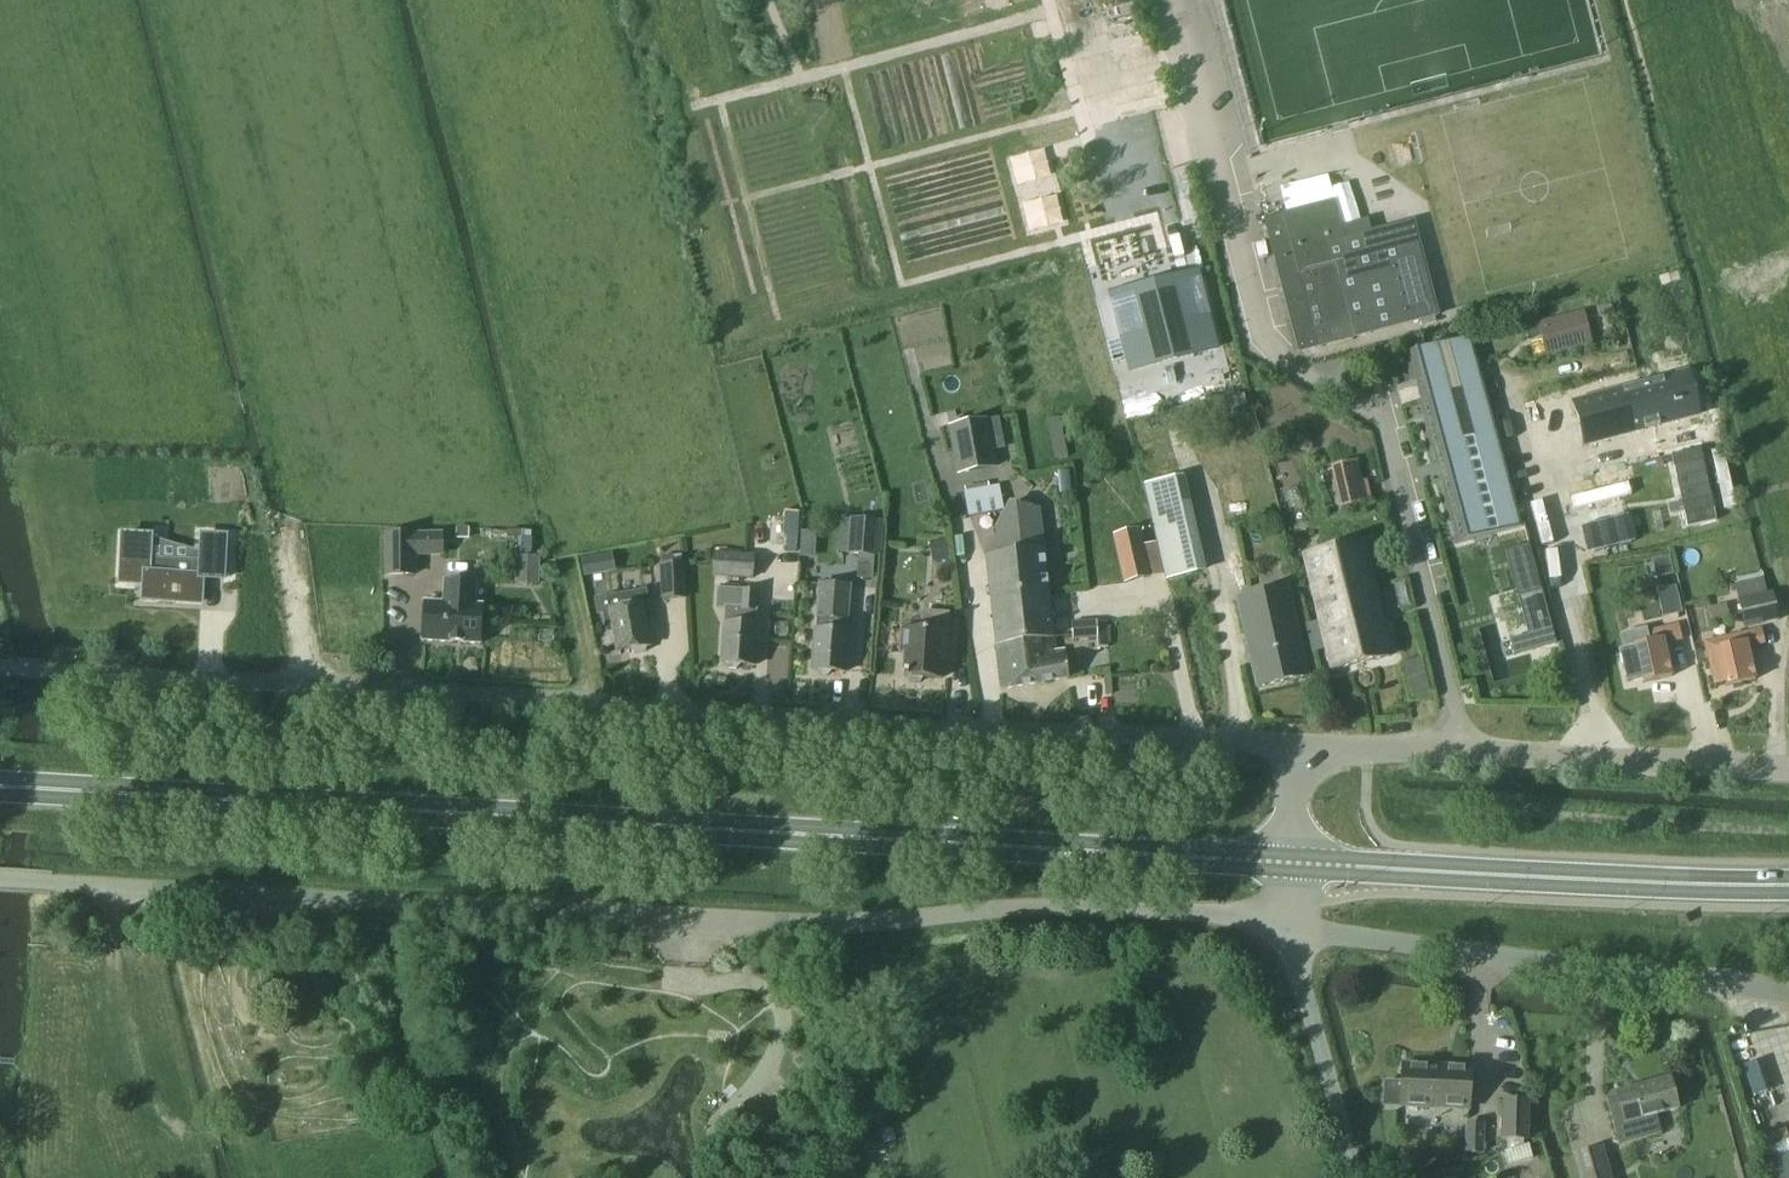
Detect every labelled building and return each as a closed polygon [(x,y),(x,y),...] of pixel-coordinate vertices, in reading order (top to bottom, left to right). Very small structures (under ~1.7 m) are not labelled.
[(1281,216),(1267,219),(1264,220),(1268,234),(1299,352),(1302,351),(1362,335),(1437,316),(1412,222),(1369,234),(1355,237),(1343,241),(1339,227),(1333,203),(1281,216)] [(1203,253),(1123,274),(1152,382),(1232,361),(1203,253)] [(1537,324),(1544,354),(1588,342),(1581,312),(1537,324)] [(1400,355),(1431,467),(1453,545),(1521,526),(1468,337),(1400,355)] [(1689,420),(1677,370),(1561,400),(1574,450),(1689,420)] [(1048,420),(1056,460),(1069,457),(1061,418),(1048,420)] [(950,428),(958,475),(995,468),(986,421),(950,428)] [(1682,504),(1670,506),(1672,515),(1684,512),(1688,527),(1716,521),(1700,449),(1672,456),(1682,504)] [(1358,460),(1329,467),(1339,510),(1372,502),(1367,481),(1362,482),(1358,460)] [(1072,494),(1070,473),(1058,474),(1060,495),(1072,494)] [(1184,475),(1174,477),(1197,573),(1197,575),(1206,573),(1184,475)] [(1144,484),(1166,580),(1197,573),(1174,477),(1144,484)] [(996,485),(964,491),(968,515),(1001,508),(996,485)] [(985,557),(990,600),(1049,593),(1039,509),(1037,508),(1009,502),(995,529),(999,556),(985,557)] [(875,558),(879,558),(882,521),(850,519),(847,555),(860,556),(875,558)] [(469,530),(456,530),(456,538),(468,538),(469,530)] [(1113,536),(1124,584),(1151,578),(1140,530),(1113,536)] [(227,579),(228,533),(205,532),(205,557),(148,555),(148,535),(121,534),(119,577),(147,578),(146,594),(203,595),(204,579),(227,579)] [(385,575),(415,575),(415,557),(415,535),(385,536),(385,575)] [(443,535),(415,535),(415,557),(443,557),(443,535)] [(788,536),(787,551),(798,552),(799,537),(788,536)] [(948,540),(930,542),(934,564),(951,561),(948,540)] [(1390,657),(1372,586),(1362,542),(1302,556),(1330,672),(1390,657)] [(1505,550),(1518,597),(1542,591),(1529,544),(1505,550)] [(611,552),(582,557),(585,575),(614,570),(611,552)] [(713,577),(753,580),(755,557),(715,554),(713,577)] [(516,557),(515,584),(538,585),(540,558),(516,557)] [(684,598),(682,565),(662,566),(664,600),(684,598)] [(422,641),(480,645),(482,606),(475,606),(476,584),(445,582),(444,604),(424,603),(422,641)] [(828,632),(815,631),(811,671),(818,672),(820,677),(828,677),(831,673),(845,674),(849,633),(847,633),(851,587),(819,584),(816,619),(829,620),(828,632)] [(725,624),(724,624),(721,665),(727,665),(729,670),(737,671),(740,666),(755,667),(758,626),(757,626),(758,611),(757,611),(758,592),(740,591),(740,588),(721,587),(721,589),(718,589),(717,610),(726,611),(725,624)] [(1680,612),(1674,587),(1656,591),(1662,616),(1672,614),(1680,612)] [(1288,588),(1263,594),(1236,600),(1256,689),(1308,677),(1288,588)] [(1552,629),(1542,591),(1518,597),(1528,636),(1552,629)] [(1737,599),(1737,600),(1744,629),(1779,621),(1772,591),(1737,599)] [(646,650),(647,647),(649,647),(645,620),(650,619),(645,592),(606,599),(608,610),(604,611),(608,631),(613,630),(617,652),(631,650),(634,652),(646,650)] [(1054,638),(1049,593),(990,600),(995,643),(1054,638)] [(1726,604),(1708,608),(1712,623),(1729,619),(1726,604)] [(924,612),(922,632),(902,630),(900,655),(904,655),(903,677),(907,678),(909,684),(919,684),(922,679),(940,681),(942,666),(946,666),(949,634),(947,634),(949,614),(924,612)] [(1096,623),(1072,624),(1073,639),(1097,638),(1096,623)] [(1107,623),(1096,623),(1097,638),(1098,649),(1108,648),(1107,623)] [(1635,647),(1619,651),(1618,651),(1626,683),(1642,679),(1643,684),(1672,677),(1664,646),(1682,642),(1678,627),(1648,633),(1650,642),(1635,646),(1635,647)] [(1528,636),(1509,641),(1513,656),(1556,644),(1552,629),(1528,636)] [(1714,684),(1725,682),(1726,686),(1755,680),(1748,650),(1766,646),(1762,630),(1704,643),(1714,684)] [(1054,638),(995,643),(1000,689),(1067,681),(1064,658),(1057,659),(1054,638)] [(1421,658),(1403,662),(1411,697),(1429,693),(1421,658)] [(1380,1106),(1400,1107),(1469,1110),(1471,1068),(1402,1065),(1401,1079),(1382,1078),(1380,1106)] [(1615,1093),(1616,1096),(1607,1099),(1617,1138),(1642,1131),(1644,1139),(1661,1134),(1656,1115),(1678,1109),(1670,1078),(1615,1093)] [(1503,1100),(1501,1139),(1526,1140),(1527,1101),(1503,1100)] [(1468,1122),(1466,1152),(1484,1153),(1486,1124),(1468,1122)] [(891,1128),(880,1132),(883,1144),(894,1141),(891,1128)] [(1760,1138),(1767,1160),(1771,1177),(1788,1177),(1788,1135),(1787,1130),(1760,1138)] [(1579,1177),(1613,1177),(1604,1146),(1573,1155),(1579,1177)]
